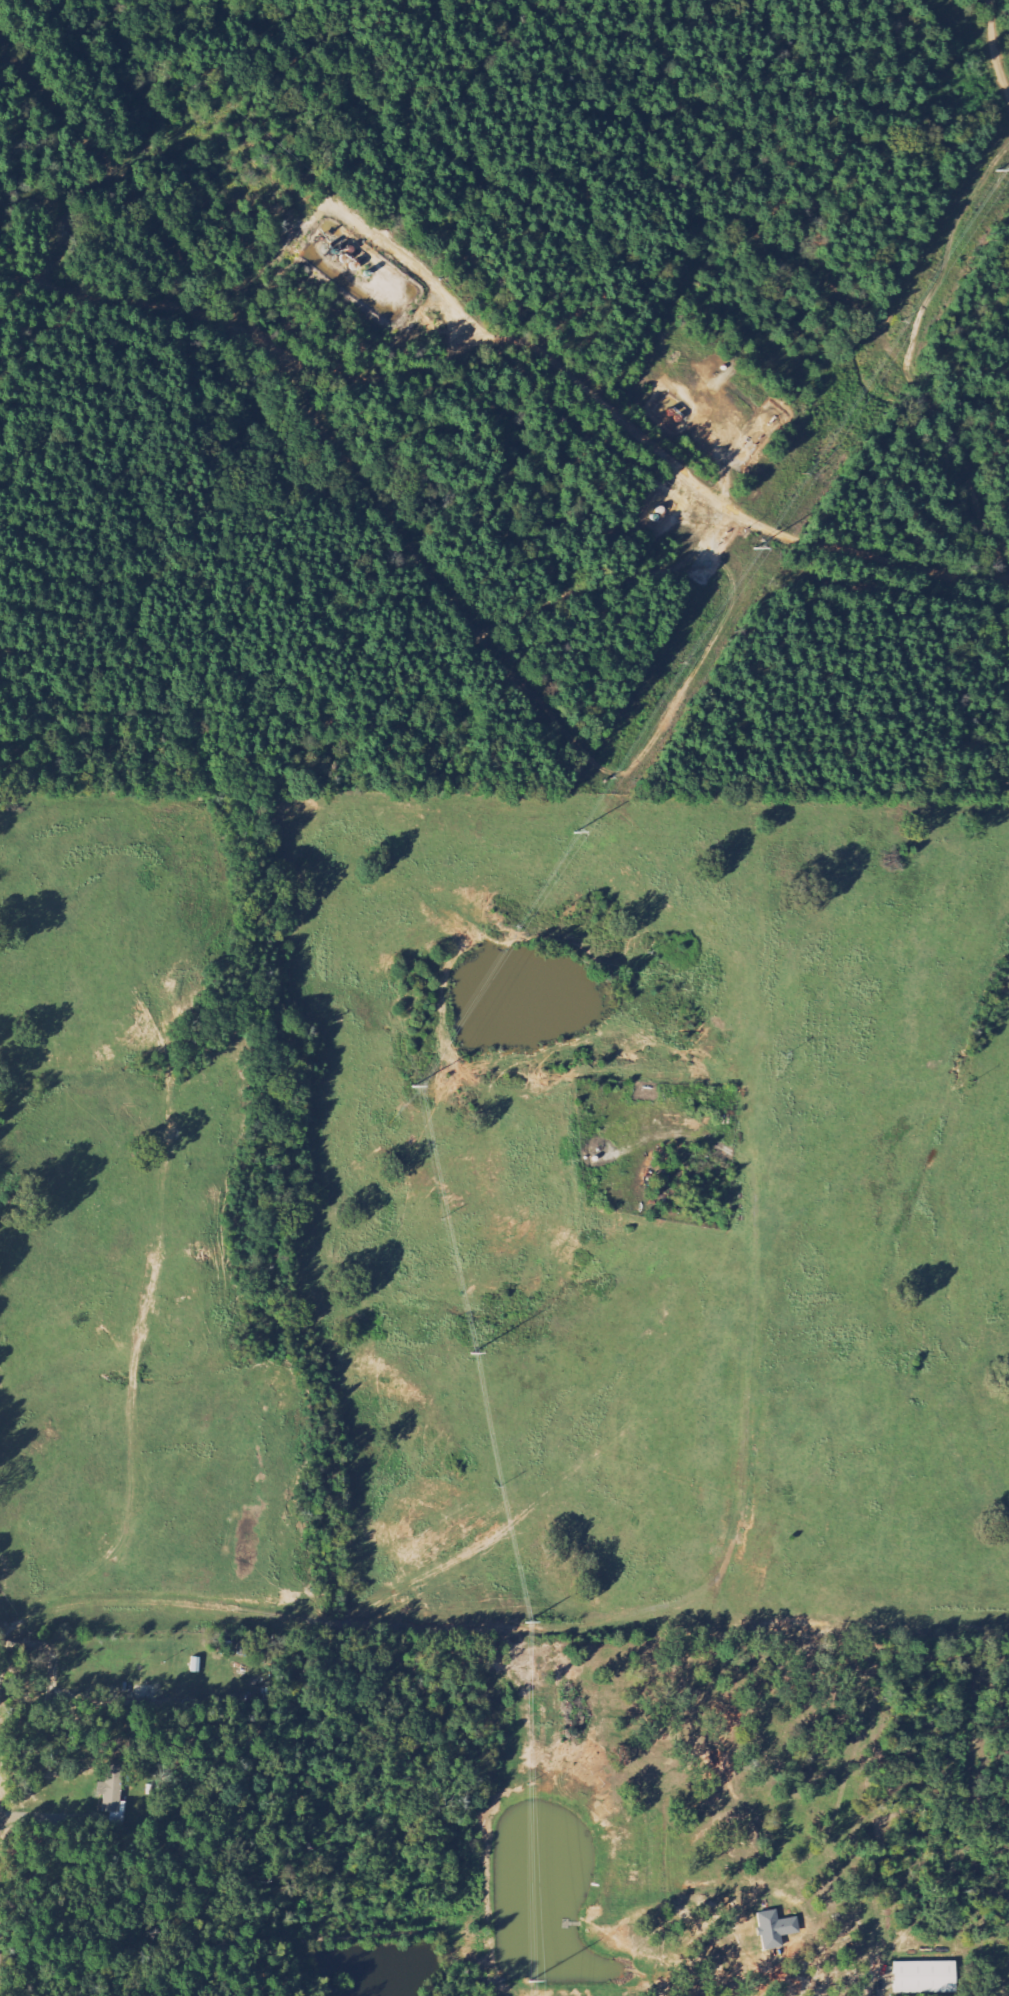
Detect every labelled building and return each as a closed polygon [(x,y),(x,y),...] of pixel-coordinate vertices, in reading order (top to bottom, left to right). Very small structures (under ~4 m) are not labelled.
[(121,1813),(122,1766),(106,1765),(105,1784),(98,1784),(98,1796),(104,1796),(104,1813),(121,1813)] [(121,1813),(112,1813),(112,1827),(122,1827),(121,1816),(126,1816),(126,1803),(121,1803),(121,1813)] [(797,1918),(778,1921),(777,1911),(757,1914),(763,1952),(783,1948),(781,1937),(800,1934),(797,1918)] [(956,1994),(956,1962),(894,1963),(895,1994),(956,1994)]
